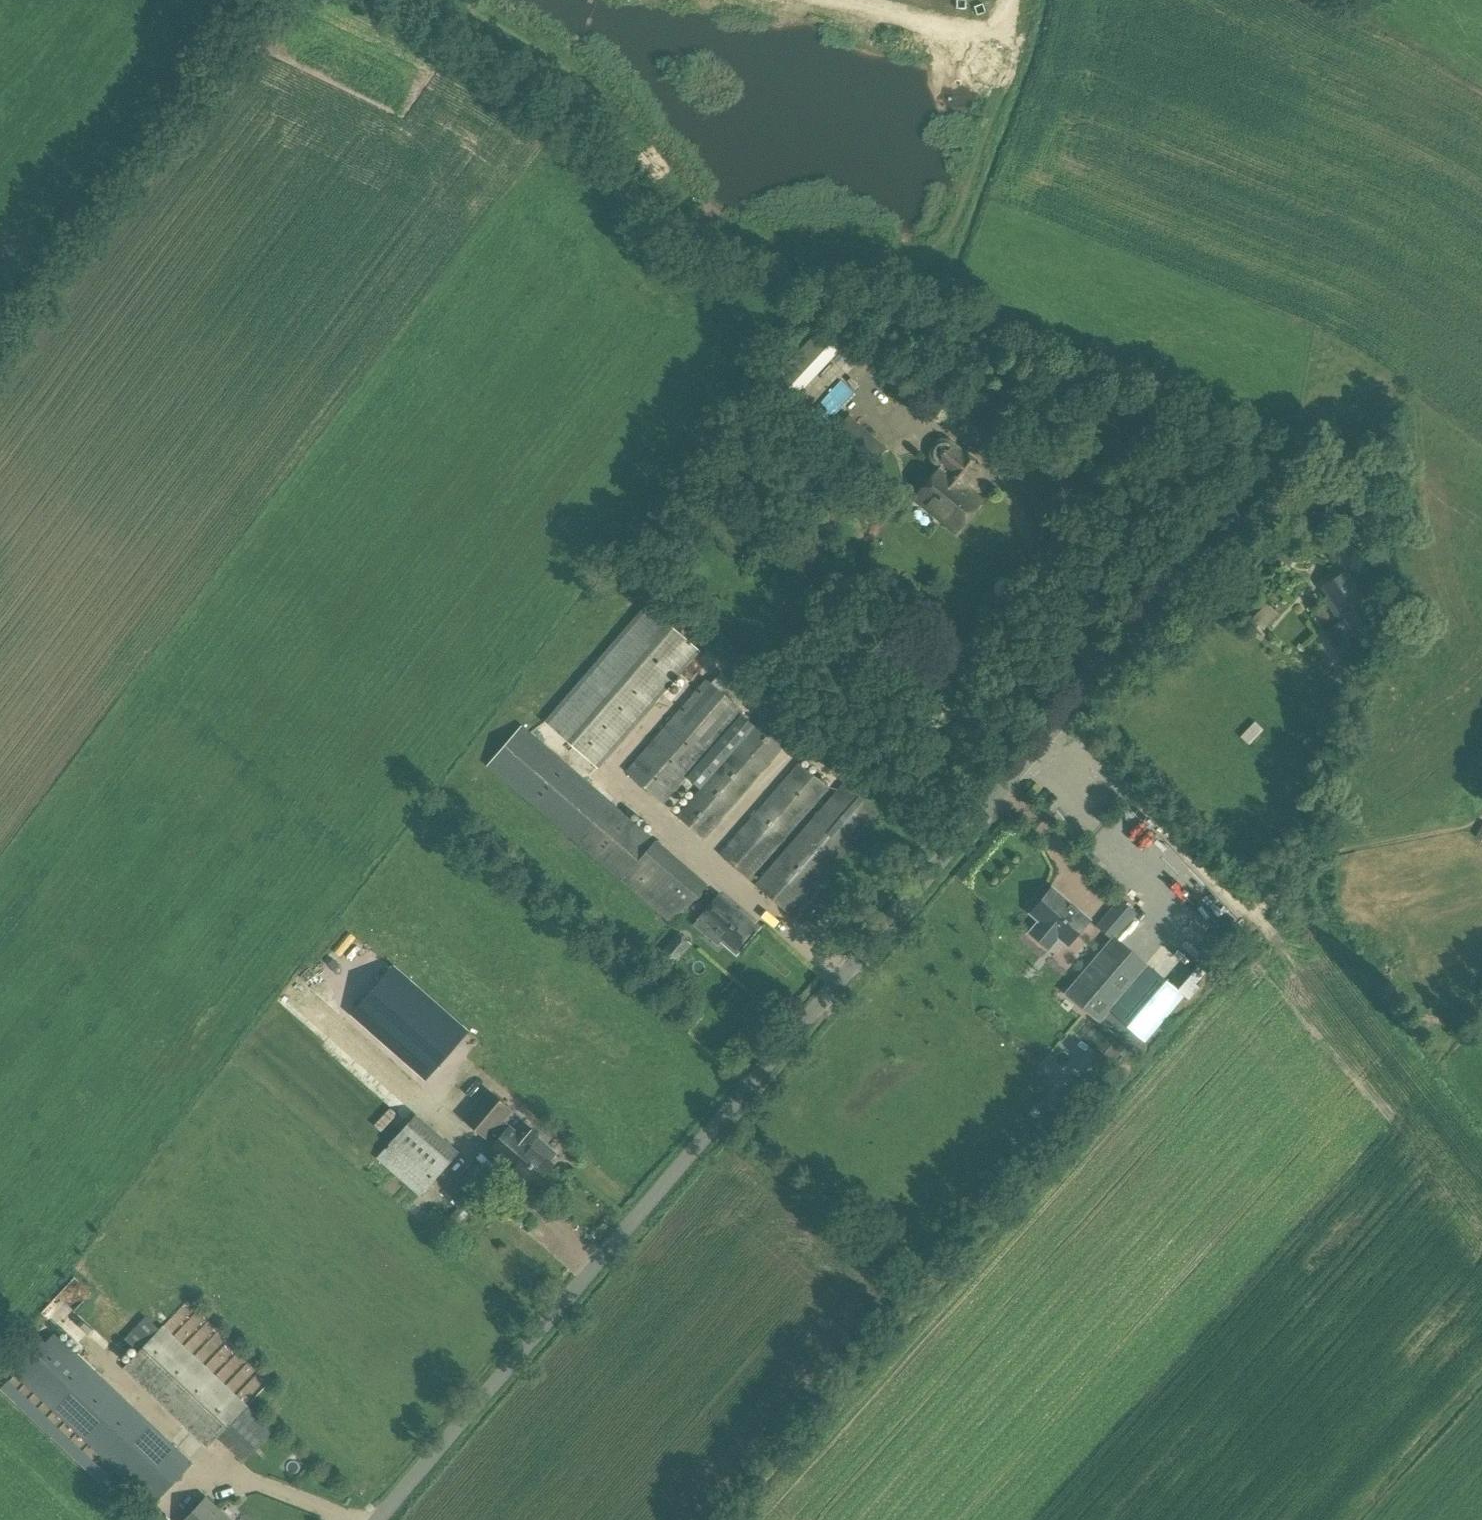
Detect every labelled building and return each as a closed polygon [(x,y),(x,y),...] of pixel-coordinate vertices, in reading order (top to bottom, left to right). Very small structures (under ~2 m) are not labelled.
[(828,323),(772,381),(777,385),(792,399),(847,341),(833,327),(828,323)] [(952,391),(947,399),(963,408),(967,399),(952,391)] [(852,415),(831,434),(868,467),(885,447),(852,415)] [(940,468),(915,500),(956,532),(981,500),(965,487),(980,468),(948,442),(936,443),(931,450),(932,462),(940,468)] [(1351,547),(1350,571),(1368,573),(1371,548),(1351,547)] [(1345,571),(1323,585),(1334,602),(1331,604),(1341,620),(1325,631),(1341,656),(1383,628),(1345,571)] [(1378,576),(1367,580),(1375,601),(1386,597),(1378,576)] [(648,606),(546,722),(599,768),(700,652),(648,606)] [(1281,631),(1294,639),(1300,628),(1287,620),(1281,631)] [(707,681),(628,771),(663,803),(742,712),(707,681)] [(762,719),(678,816),(703,838),(787,742),(762,719)] [(522,720),(488,760),(578,840),(673,923),(706,885),(708,884),(656,839),(613,800),(522,720)] [(1250,736),(1258,746),(1274,734),(1266,724),(1250,736)] [(799,764),(721,854),(749,878),(827,789),(799,764)] [(845,784),(755,884),(798,923),(820,899),(809,890),(878,813),(845,784)] [(1041,920),(1031,932),(1051,950),(1061,938),(1068,944),(1089,920),(1055,889),(1053,891),(1033,913),(1041,920)] [(824,894),(805,919),(816,927),(835,902),(824,894)] [(720,895),(699,918),(736,950),(757,927),(720,895)] [(1120,900),(1099,927),(1113,938),(1114,937),(1116,939),(1137,914),(1120,900)] [(680,932),(659,954),(672,967),(693,945),(680,932)] [(1113,938),(1067,994),(1102,1023),(1111,1012),(1147,967),(1148,966),(1116,939),(1114,937),(1113,938)] [(395,963),(352,1012),(427,1078),(470,1028),(395,963)] [(1184,997),(1147,967),(1111,1012),(1148,1042),(1184,997)] [(487,1090),(464,1118),(487,1138),(495,1144),(490,1149),(509,1166),(508,1167),(506,1170),(518,1180),(520,1178),(522,1176),(533,1186),(552,1163),(549,1160),(556,1153),(537,1136),(538,1135),(524,1123),(516,1132),(502,1120),(511,1110),(487,1090)] [(416,1116),(377,1159),(418,1196),(457,1153),(416,1116)] [(474,1163),(444,1193),(458,1208),(488,1176),(474,1163)] [(459,1207),(450,1217),(459,1225),(468,1215),(459,1207)] [(523,1246),(526,1233),(513,1229),(510,1243),(523,1246)] [(163,1327),(124,1369),(208,1448),(218,1438),(244,1462),(273,1432),(163,1327)] [(55,1333),(16,1374),(154,1505),(193,1464),(55,1333)] [(187,1519),(228,1519),(206,1500),(187,1519)]
